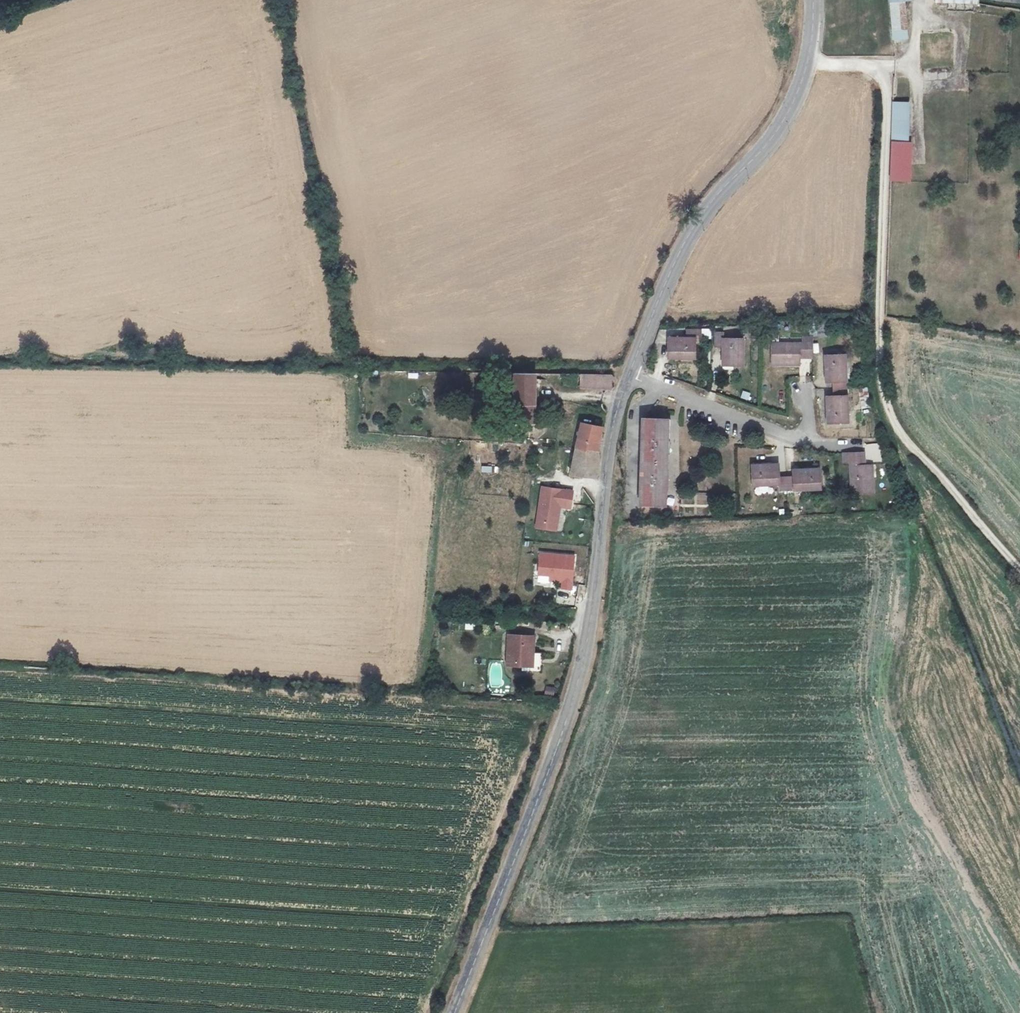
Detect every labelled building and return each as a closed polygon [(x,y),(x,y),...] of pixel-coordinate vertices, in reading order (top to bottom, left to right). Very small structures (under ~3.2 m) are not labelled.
[(905,2),(889,4),(893,41),(909,40),(905,2)] [(908,103),(893,102),(892,140),(907,141),(908,103)] [(912,143),(891,142),(890,182),(911,182),(912,143)] [(826,319),(816,320),(817,338),(828,337),(826,319)] [(668,338),(668,358),(694,358),(694,339),(701,339),(701,331),(685,331),(685,338),(668,338)] [(713,331),(713,345),(721,345),(722,365),(744,365),(744,338),(723,338),(723,331),(713,331)] [(772,341),(772,363),(799,362),(799,356),(814,356),(813,334),(804,335),(804,340),(772,341)] [(823,355),(824,380),(832,380),(832,394),(825,395),(826,421),(847,420),(845,354),(823,355)] [(514,372),(512,420),(536,419),(536,372),(514,372)] [(595,388),(609,390),(616,373),(573,372),(573,383),(596,383),(595,388)] [(642,417),(641,502),(667,503),(668,417),(642,417)] [(579,420),(570,475),(572,475),(596,477),(598,452),(600,430),(601,424),(579,420)] [(841,453),(841,462),(849,462),(849,494),(872,494),(872,466),(864,466),(864,453),(841,453)] [(748,463),(749,485),(775,483),(776,490),(818,487),(817,467),(776,469),(776,462),(748,463)] [(572,487),(542,485),(540,520),(559,521),(561,502),(572,503),(572,487)] [(574,554),(540,552),(538,575),(549,575),(548,581),(562,582),(561,588),(572,589),(574,554)] [(514,636),(512,665),(519,666),(519,663),(532,664),(532,654),(537,654),(538,637),(514,636)] [(553,695),(555,688),(546,686),(545,694),(553,695)]
